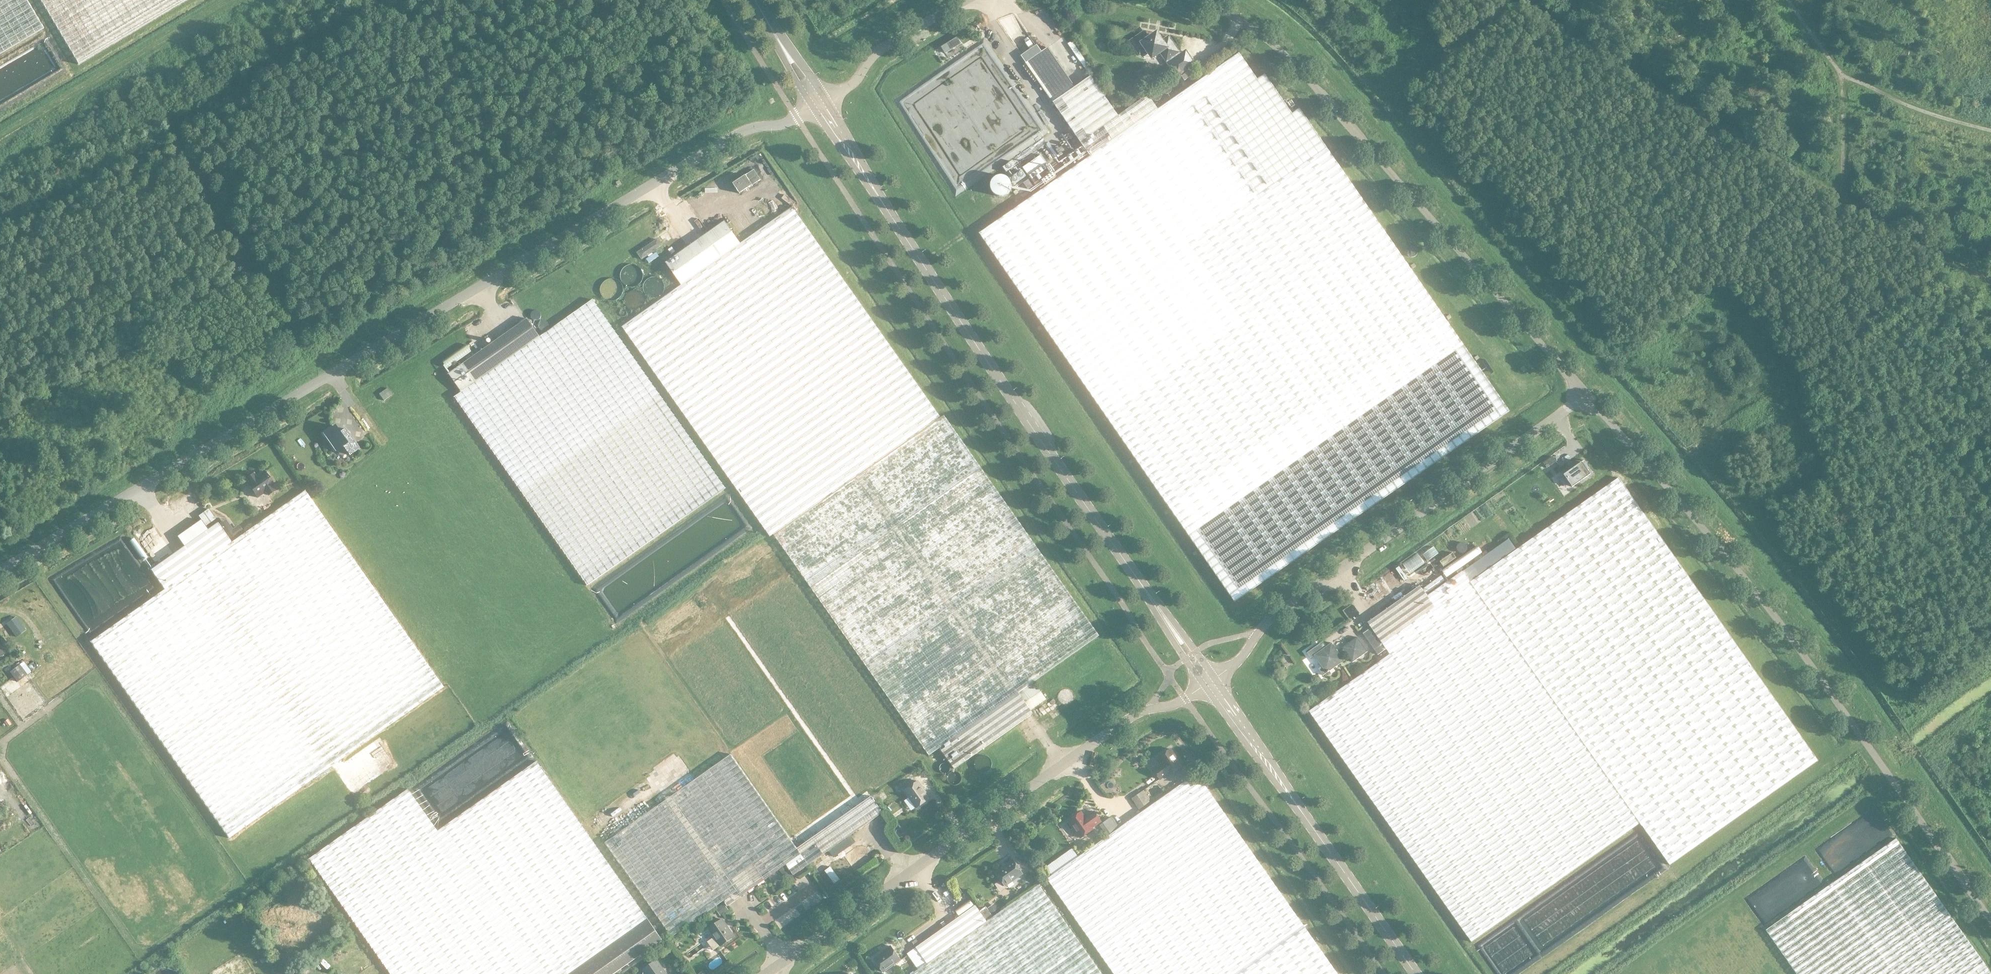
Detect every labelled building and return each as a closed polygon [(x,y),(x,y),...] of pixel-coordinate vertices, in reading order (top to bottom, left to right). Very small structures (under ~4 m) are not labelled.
[(44,28),(27,0),(0,0),(0,54),(44,28)] [(76,66),(188,0),(36,0),(76,66)] [(1146,49),(1150,54),(1152,57),(1161,51),(1167,60),(1179,52),(1169,37),(1163,41),(1159,36),(1158,37),(1154,36),(1153,35),(1148,38),(1144,32),(1131,41),(1139,53),(1146,49)] [(1025,62),(1053,102),(1091,157),(979,233),(1107,417),(1235,601),(1509,411),(1382,229),(1299,108),(1292,114),(1264,74),(1257,79),(1239,53),(1158,109),(1148,95),(1118,115),(1100,89),(1091,76),(1075,87),(1048,47),(1025,62)] [(1181,76),(1184,81),(1194,73),(1191,69),(1181,76)] [(1079,147),(1064,158),(1071,168),(1086,157),(1079,147)] [(1048,162),(1030,174),(1040,189),(1058,177),(1048,162)] [(991,183),(990,184),(990,185),(990,187),(990,188),(990,189),(990,190),(991,191),(991,193),(992,194),(993,195),(994,196),(995,197),(996,197),(997,198),(998,198),(999,198),(1001,198),(1002,198),(1004,198),(1006,197),(1007,197),(1008,196),(1009,195),(1010,194),(1011,193),(1011,192),(1012,191),(1012,190),(1012,188),(1012,187),(1012,185),(1012,184),(1011,183),(1011,181),(1010,180),(1009,179),(1008,178),(1007,177),(1005,177),(1004,176),(1003,176),(1001,176),(999,176),(998,176),(997,177),(996,177),(995,178),(994,178),(993,179),(993,180),(992,181),(991,182),(991,183)] [(1031,180),(1027,183),(1033,193),(1038,190),(1031,180)] [(792,207),(741,243),(725,221),(666,263),(682,285),(622,327),(770,535),(939,416),(792,207)] [(662,246),(658,239),(638,252),(642,259),(662,246)] [(1416,251),(1416,250),(1415,249),(1415,248),(1414,247),(1412,246),(1411,246),(1410,246),(1409,246),(1407,247),(1406,248),(1405,249),(1405,251),(1405,252),(1405,253),(1405,254),(1406,256),(1407,257),(1408,257),(1409,258),(1410,258),(1411,258),(1412,257),(1413,257),(1415,256),(1415,255),(1416,254),(1416,253),(1416,251)] [(656,252),(646,258),(649,262),(659,256),(656,252)] [(588,585),(726,488),(593,299),(540,336),(528,318),(448,374),(461,392),(455,396),(588,585)] [(951,740),(966,760),(1033,713),(1018,692),(1099,635),(944,415),(774,535),(929,755),(951,740)] [(346,453),(348,452),(350,455),(359,448),(345,428),(344,429),(345,430),(341,433),(339,432),(334,425),(323,433),(336,451),(336,450),(338,452),(340,453),(342,454),(344,454),(346,453)] [(1554,455),(1543,462),(1546,467),(1557,460),(1554,455)] [(1582,462),(1564,474),(1572,487),(1590,474),(1582,462)] [(249,481),(247,483),(258,497),(266,492),(268,495),(275,490),(273,487),(274,485),(264,471),(256,476),(254,473),(247,478),(249,481)] [(1390,654),(1309,711),(1471,942),(1640,823),(1641,822),(1669,862),(1817,758),(1619,477),(1470,582),(1468,583),(1460,572),(1425,597),(1418,587),(1368,622),(1371,627),(1363,633),(1378,655),(1386,649),(1390,654)] [(217,523),(183,546),(150,570),(164,589),(91,641),(229,838),(443,687),(305,490),(231,542),(217,523)] [(1441,568),(1454,559),(1450,554),(1438,563),(1441,568)] [(731,754),(808,865),(883,812),(872,797),(923,760),(790,571),(664,660),(731,754)] [(16,617),(7,623),(17,636),(26,630),(16,617)] [(1341,650),(1339,652),(1332,642),(1323,649),(1319,644),(1307,652),(1311,658),(1314,655),(1322,666),(1318,669),(1323,675),(1344,660),(1340,654),(1343,652),(1350,663),(1365,653),(1355,638),(1340,649),(1341,650)] [(19,664),(10,671),(17,681),(26,674),(19,664)] [(1036,684),(1020,695),(1032,712),(1047,701),(1036,684)] [(989,760),(989,759),(989,756),(987,755),(985,753),(983,753),(980,753),(978,754),(977,756),(976,758),(976,761),(977,764),(979,765),(982,766),(985,765),(987,764),(988,762),(989,760)] [(731,754),(605,842),(672,937),(724,901),(727,906),(786,864),(794,875),(808,865),(731,754)] [(438,831),(539,973),(613,973),(662,939),(537,761),(438,831)] [(975,768),(975,767),(975,765),(973,763),(971,761),(969,761),(966,761),(964,763),(962,765),(962,767),(962,770),(963,772),(965,773),(968,774),(970,774),(973,773),(974,771),(975,768)] [(1186,764),(1182,767),(1188,777),(1193,773),(1186,764)] [(961,773),(961,770),(959,768),(958,767),(955,766),(952,767),(950,768),(948,770),(948,773),(948,776),(950,778),(952,779),(954,780),(957,779),(959,778),(961,776),(961,773)] [(1221,771),(1226,778),(1229,775),(1225,768),(1221,771)] [(1151,805),(1141,792),(1133,798),(1142,811),(1119,828),(1111,816),(1098,825),(1107,836),(1047,878),(1115,973),(1338,973),(1303,925),(1196,773),(1151,805)] [(930,798),(918,781),(904,790),(917,808),(930,798)] [(438,831),(408,788),(309,859),(391,973),(539,973),(438,831)] [(1086,818),(1081,812),(1069,820),(1069,821),(1066,823),(1071,829),(1073,827),(1081,838),(1093,829),(1092,827),(1101,821),(1094,811),(1088,815),(1089,816),(1086,818)] [(1767,932),(1797,973),(1990,973),(1990,972),(1897,840),(1767,932)] [(1006,864),(1007,865),(996,873),(1005,886),(1022,874),(1013,860),(1006,864)] [(830,867),(825,870),(834,883),(840,879),(830,867)] [(1039,884),(986,921),(975,905),(916,947),(927,963),(911,973),(1102,973),(1039,884)] [(994,904),(988,908),(993,915),(999,911),(994,904)] [(724,906),(716,911),(720,917),(720,916),(727,911),(724,906)] [(734,936),(722,919),(709,928),(721,946),(734,936)] [(901,959),(891,946),(884,950),(885,951),(874,958),(884,972),(901,959)] [(657,959),(643,969),(644,971),(643,973),(644,973),(667,973),(657,959)]
